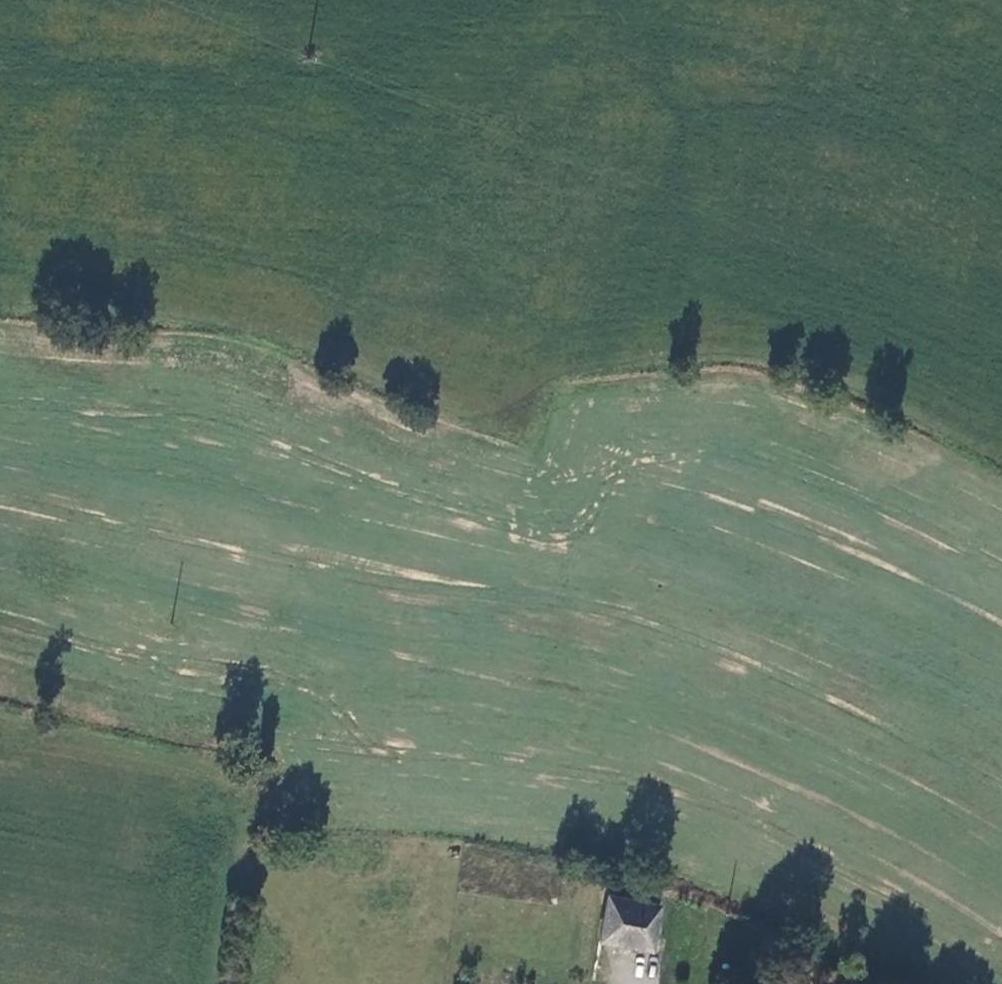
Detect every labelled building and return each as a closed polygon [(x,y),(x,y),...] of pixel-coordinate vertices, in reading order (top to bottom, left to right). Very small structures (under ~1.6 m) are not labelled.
[(598,932),(648,940),(655,897),(605,890),(598,932)]
